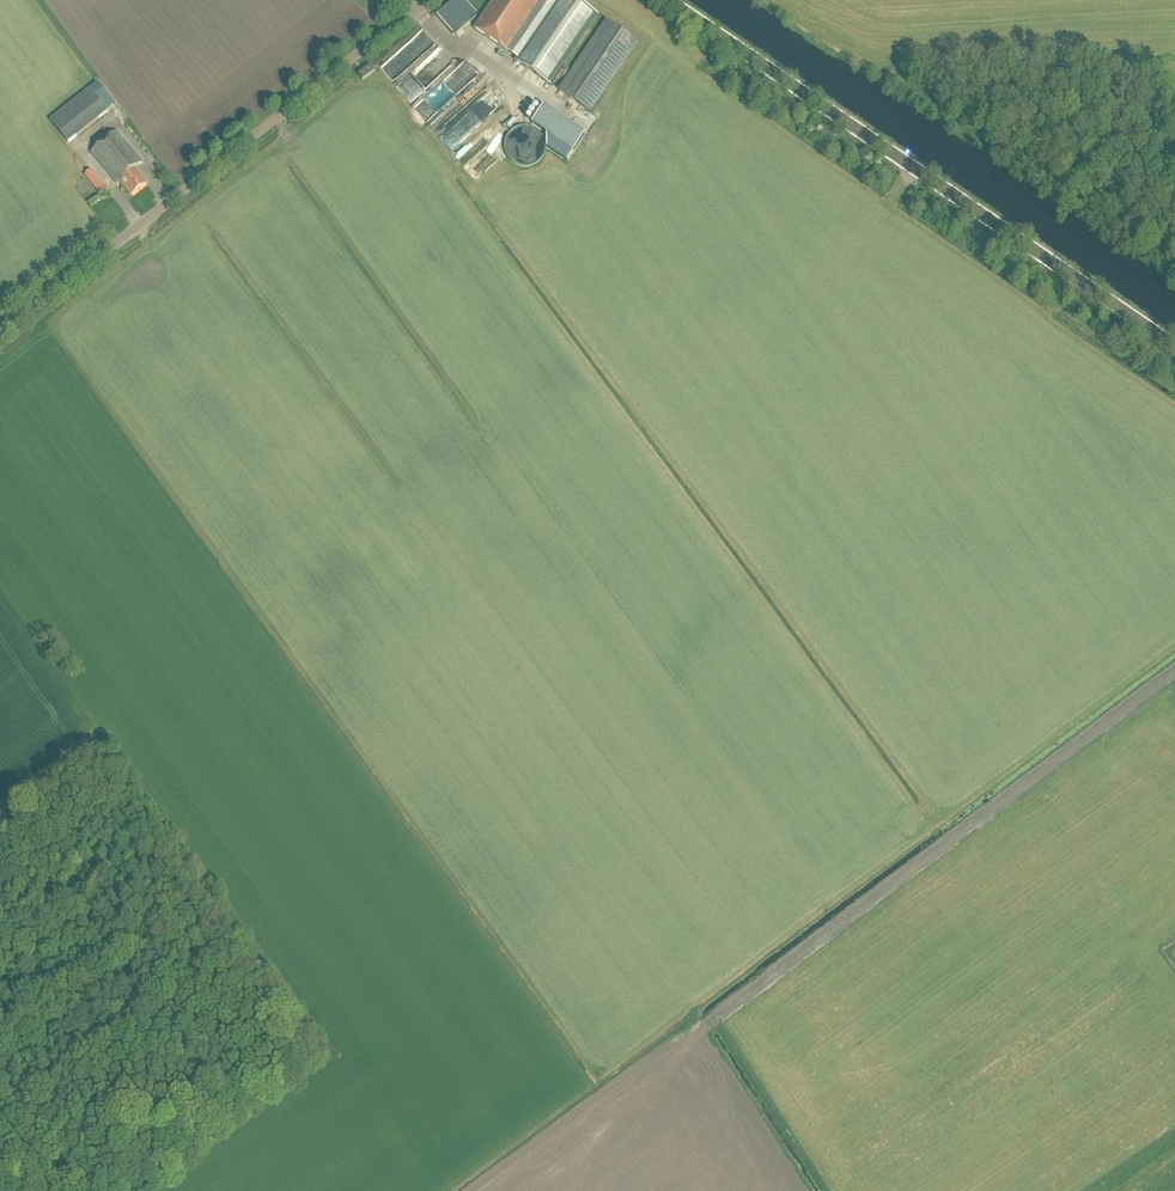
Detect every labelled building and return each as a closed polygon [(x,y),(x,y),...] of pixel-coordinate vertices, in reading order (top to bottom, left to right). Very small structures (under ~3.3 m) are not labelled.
[(437,16),(451,34),(475,15),(463,0),(456,0),(437,16)] [(516,61),(551,84),(598,15),(576,0),(545,0),(553,5),(534,33),(526,27),(544,0),(494,0),(474,29),(508,52),(512,46),(522,52),(516,61)] [(590,111),(638,41),(608,21),(561,91),(590,111)] [(417,57),(393,80),(402,89),(425,66),(417,57)] [(363,81),(374,72),(370,67),(359,75),(363,81)] [(398,119),(411,130),(447,88),(434,78),(398,119)] [(68,143),(108,111),(90,89),(50,121),(68,143)] [(590,137),(549,109),(538,125),(579,153),(590,137)] [(432,151),(455,129),(446,120),(433,131),(433,132),(423,141),(432,151)] [(523,139),(494,130),(486,158),(515,167),(523,139)] [(147,185),(135,170),(143,164),(117,131),(92,151),(118,184),(121,182),(133,196),(147,185)] [(91,170),(84,175),(99,193),(106,188),(91,170)]
